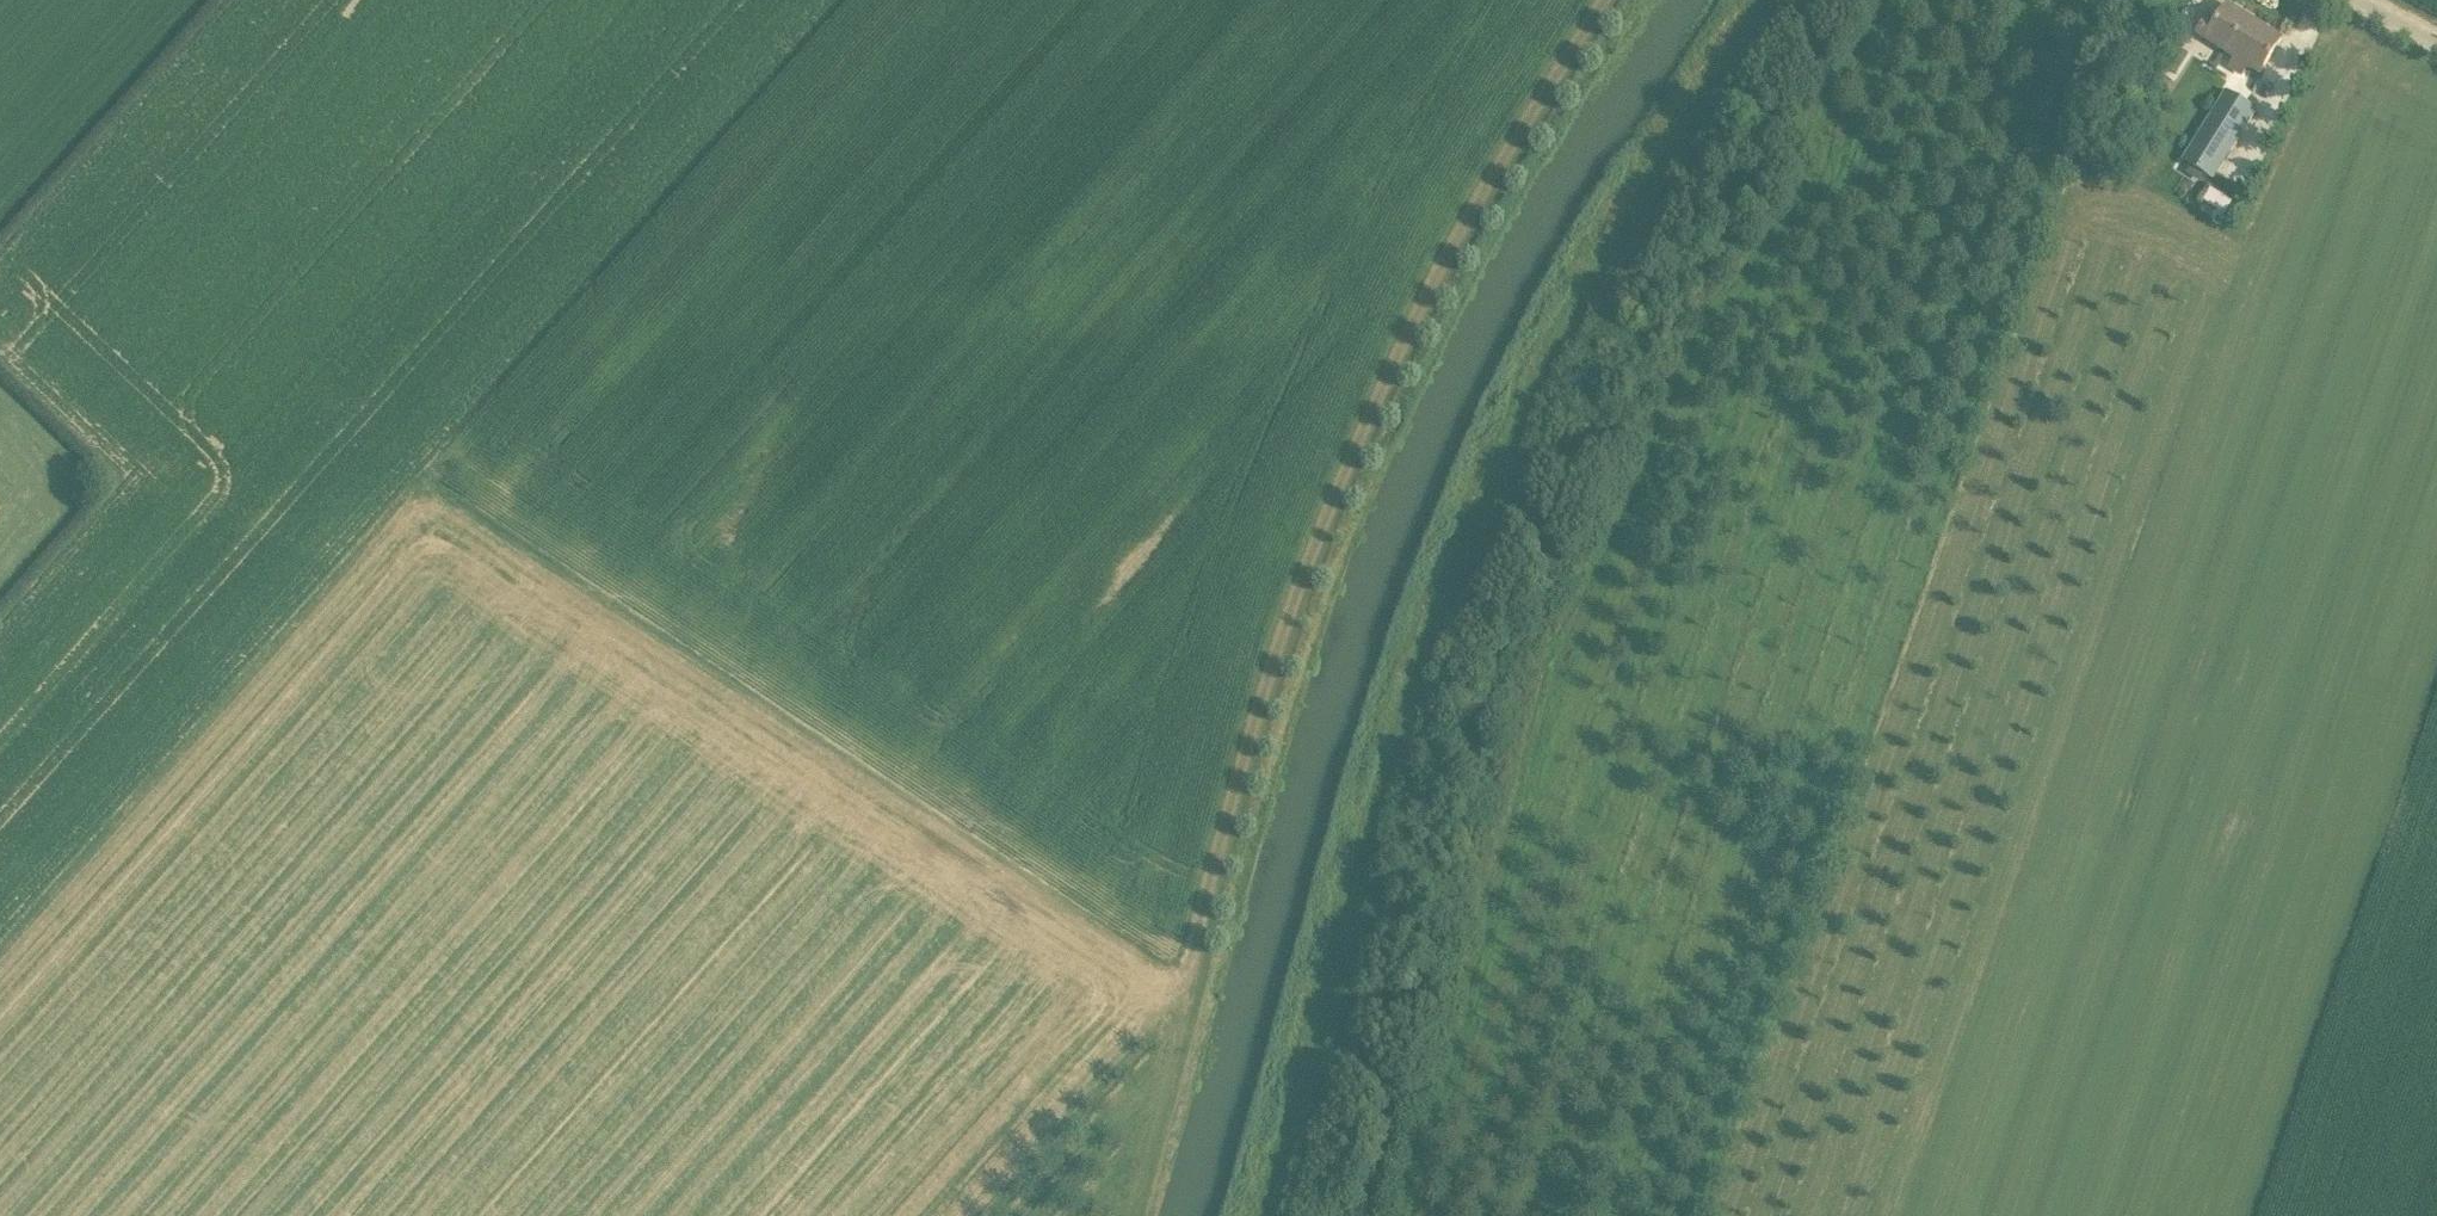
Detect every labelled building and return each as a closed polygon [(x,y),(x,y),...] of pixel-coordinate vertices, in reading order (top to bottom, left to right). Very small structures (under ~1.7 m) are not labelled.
[(2196,36),(2206,42),(2234,60),(2228,69),(2242,77),(2248,69),(2259,76),(2282,40),(2228,6),(2218,21),(2209,15),(2196,36)] [(2182,162),(2215,179),(2257,111),(2226,91),(2182,162)] [(2233,214),(2240,201),(2218,187),(2210,200),(2233,214)]
